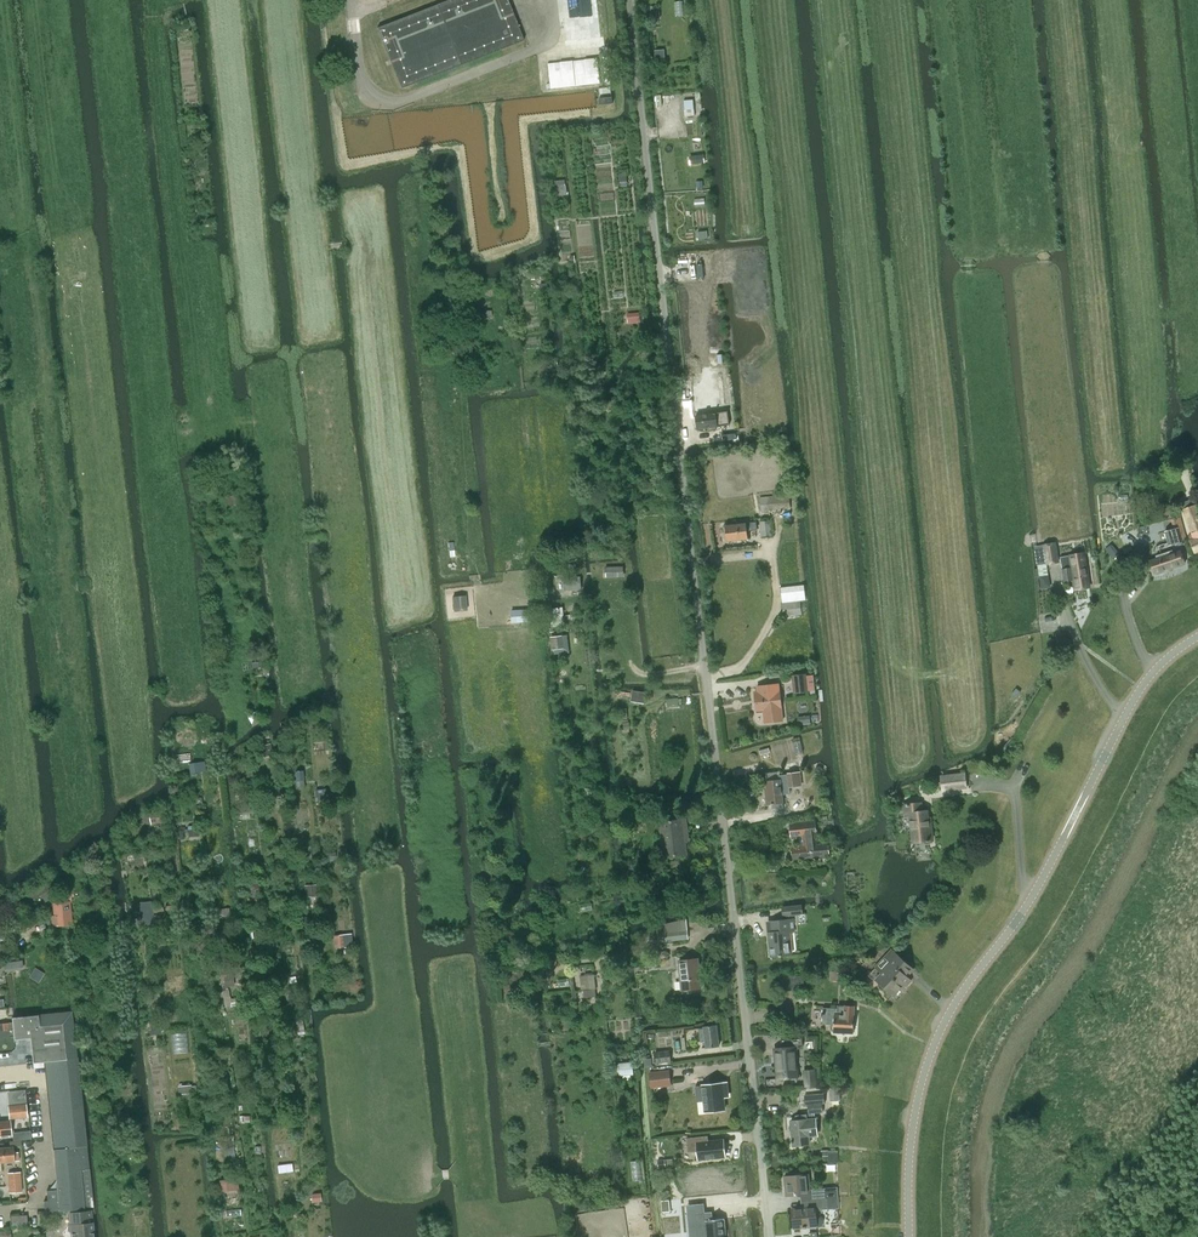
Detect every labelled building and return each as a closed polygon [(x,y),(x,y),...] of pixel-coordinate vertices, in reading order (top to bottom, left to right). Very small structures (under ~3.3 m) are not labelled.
[(523,40),(508,0),(447,0),(377,27),(401,88),(523,40)] [(685,101),(685,110),(684,110),(685,117),(695,116),(694,110),(693,100),(685,101)] [(553,196),(568,196),(569,184),(553,184),(553,196)] [(639,313),(628,314),(628,323),(640,322),(639,313)] [(691,315),(693,329),(712,327),(710,313),(691,315)] [(698,429),(707,428),(708,430),(716,429),(716,427),(730,425),(728,411),(696,416),(698,429)] [(734,427),(710,430),(711,440),(735,437),(734,427)] [(732,440),(733,447),(741,446),(740,438),(732,440)] [(203,483),(204,495),(217,495),(216,482),(203,483)] [(224,497),(225,509),(241,507),(240,495),(224,497)] [(761,509),(789,507),(788,495),(760,498),(761,509)] [(1197,550),(1197,512),(1195,505),(1182,510),(1193,538),(1189,540),(1194,552),(1197,550)] [(762,537),(771,536),(770,521),(761,522),(762,537)] [(725,526),(727,541),(748,539),(746,523),(725,526)] [(1168,545),(1182,542),(1178,527),(1164,531),(1168,545)] [(1060,563),(1057,543),(1057,542),(1042,545),(1046,565),(1060,563)] [(1153,574),(1185,563),(1180,550),(1149,561),(1153,574)] [(1075,590),(1089,588),(1085,554),(1061,557),(1062,568),(1064,581),(1074,579),(1075,590)] [(564,574),(563,588),(580,589),(581,575),(564,574)] [(1047,578),(1038,580),(1040,589),(1049,588),(1047,578)] [(804,584),(780,587),(782,602),(780,602),(782,616),(802,614),(800,601),(806,600),(804,584)] [(449,595),(450,611),(465,611),(465,595),(449,595)] [(509,608),(510,622),(527,621),(526,607),(509,608)] [(550,637),(552,650),(564,648),(563,636),(550,637)] [(807,691),(805,674),(792,676),(794,693),(807,691)] [(757,711),(763,710),(765,722),(783,720),(779,691),(764,693),(764,691),(755,692),(757,711)] [(270,743),(257,747),(260,758),(273,755),(270,743)] [(766,804),(770,803),(771,808),(782,807),(780,793),(787,793),(786,787),(797,786),(802,785),(800,771),(787,772),(787,774),(787,775),(778,776),(779,780),(766,781),(767,793),(765,793),(766,804)] [(966,772),(940,775),(941,792),(967,789),(966,772)] [(913,842),(932,840),(931,825),(929,825),(927,811),(922,811),(921,803),(904,805),(905,814),(910,813),(913,842)] [(253,804),(239,805),(240,812),(242,812),(242,818),(250,817),(250,813),(253,812),(253,804)] [(683,837),(687,837),(685,819),(660,822),(664,856),(686,853),(685,842),(683,842),(683,837)] [(628,823),(630,832),(637,831),(636,822),(628,823)] [(803,835),(804,845),(792,847),(793,859),(830,855),(828,843),(816,844),(815,834),(816,834),(815,822),(790,824),(791,836),(803,835)] [(52,895),(55,894),(52,888),(49,890),(45,882),(24,894),(28,901),(41,894),(44,901),(53,896),(52,895)] [(73,924),(71,900),(52,902),(54,915),(51,915),(52,926),(73,924)] [(783,915),(802,913),(801,905),(782,907),(783,915)] [(686,919),(657,925),(658,944),(689,939),(686,919)] [(786,931),(794,930),(793,919),(771,921),(772,932),(768,932),(770,956),(788,954),(786,931)] [(333,936),(335,948),(345,947),(344,934),(333,936)] [(881,973),(876,979),(894,995),(909,978),(907,976),(913,969),(892,949),(875,967),(881,973)] [(682,991),(701,988),(697,958),(678,961),(682,991)] [(647,971),(657,969),(655,960),(646,962),(647,971)] [(786,990),(804,988),(803,976),(786,977),(785,974),(779,975),(780,987),(786,986),(786,990)] [(823,1024),(834,1024),(833,1032),(853,1033),(854,1016),(854,1006),(845,1005),(845,1009),(824,1008),(823,1024)] [(13,1022),(14,1039),(30,1038),(33,1062),(44,1061),(55,1060),(77,1058),(72,1012),(12,1018),(13,1022)] [(13,1022),(8,1023),(8,1029),(0,1030),(0,1038),(2,1037),(2,1038),(9,1037),(10,1040),(14,1039),(13,1022)] [(707,1047),(720,1046),(717,1025),(704,1026),(705,1028),(699,1028),(701,1041),(706,1041),(707,1047)] [(802,1038),(782,1040),(782,1048),(776,1048),(778,1078),(797,1077),(794,1047),(803,1047),(802,1038)] [(670,1050),(655,1052),(657,1063),(671,1061),(670,1050)] [(44,1061),(53,1149),(58,1189),(47,1190),(48,1200),(44,1201),(45,1211),(85,1207),(80,1167),(89,1167),(77,1058),(55,1060),(44,1061)] [(669,1070),(649,1072),(651,1088),(671,1085),(669,1070)] [(701,1085),(695,1086),(697,1102),(703,1101),(704,1112),(726,1110),(725,1097),(729,1097),(728,1081),(701,1084),(701,1085)] [(822,1104),(825,1103),(824,1094),(805,1095),(806,1105),(808,1105),(809,1113),(822,1112),(822,1104)] [(9,1118),(27,1116),(26,1104),(8,1106),(9,1118)] [(808,1131),(817,1130),(815,1119),(807,1120),(807,1119),(791,1121),(794,1145),(809,1144),(808,1131)] [(9,1135),(12,1134),(11,1120),(0,1121),(0,1136),(9,1135)] [(708,1135),(687,1138),(688,1153),(697,1152),(698,1161),(726,1158),(724,1138),(709,1140),(708,1135)] [(15,1161),(20,1160),(19,1152),(14,1152),(14,1147),(22,1146),(21,1140),(9,1141),(9,1147),(0,1148),(0,1162),(15,1161)] [(819,1151),(820,1156),(828,1156),(828,1158),(835,1158),(834,1150),(819,1151)] [(21,1172),(7,1173),(9,1193),(22,1192),(21,1172)] [(785,1176),(787,1195),(806,1193),(807,1200),(827,1198),(826,1188),(810,1189),(808,1174),(785,1176)] [(828,1209),(827,1198),(807,1200),(808,1207),(792,1209),(794,1228),(817,1225),(816,1210),(828,1209)] [(670,1211),(669,1200),(661,1201),(662,1211),(670,1211)] [(91,1210),(70,1212),(71,1223),(68,1227),(68,1229),(71,1232),(72,1236),(94,1236),(91,1210)] [(725,1227),(724,1218),(712,1219),(712,1212),(698,1213),(699,1221),(707,1220),(708,1236),(724,1236),(723,1227),(725,1227)]
